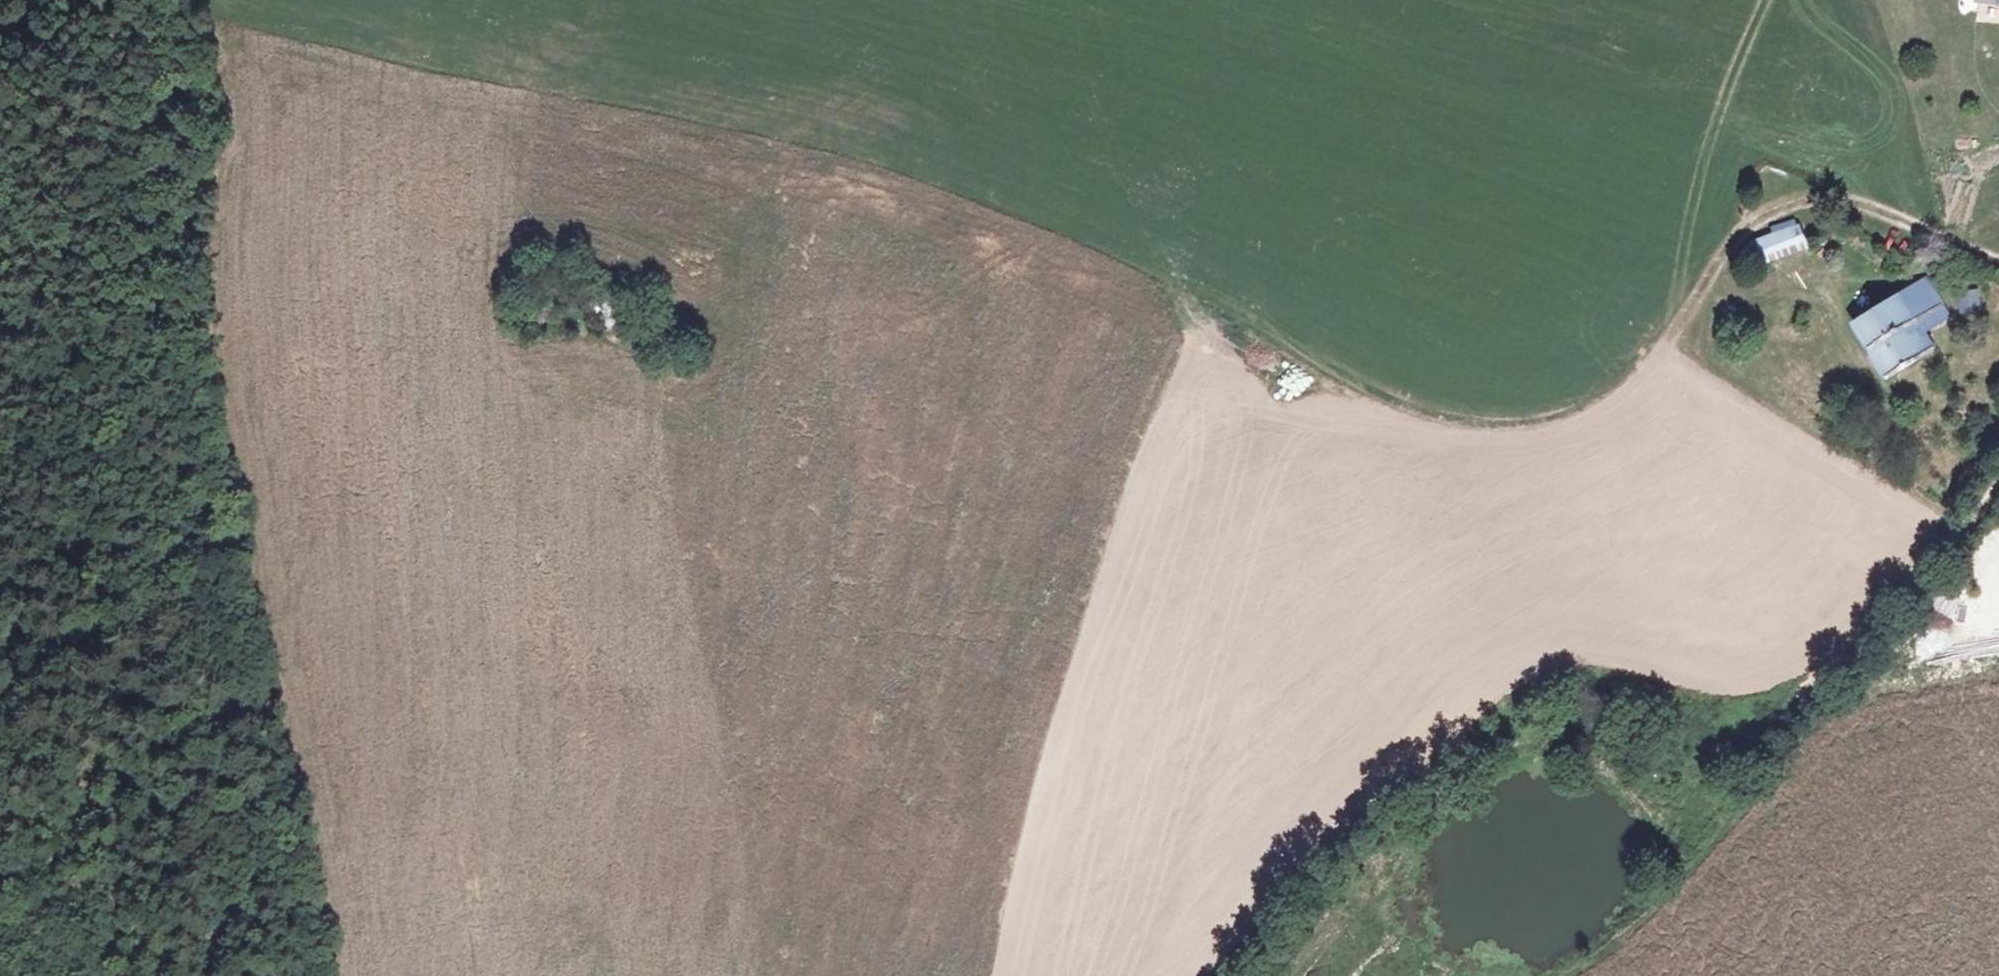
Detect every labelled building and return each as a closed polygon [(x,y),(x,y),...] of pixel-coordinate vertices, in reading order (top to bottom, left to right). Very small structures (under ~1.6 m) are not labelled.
[(1807,228),(1762,240),(1768,261),(1813,248),(1807,228)] [(1859,321),(1871,340),(1892,376),(1938,349),(1927,333),(1951,317),(1940,301),(1927,284),(1904,297),(1903,296),(1859,321)] [(1975,289),(1958,293),(1962,311),(1980,306),(1975,289)]
